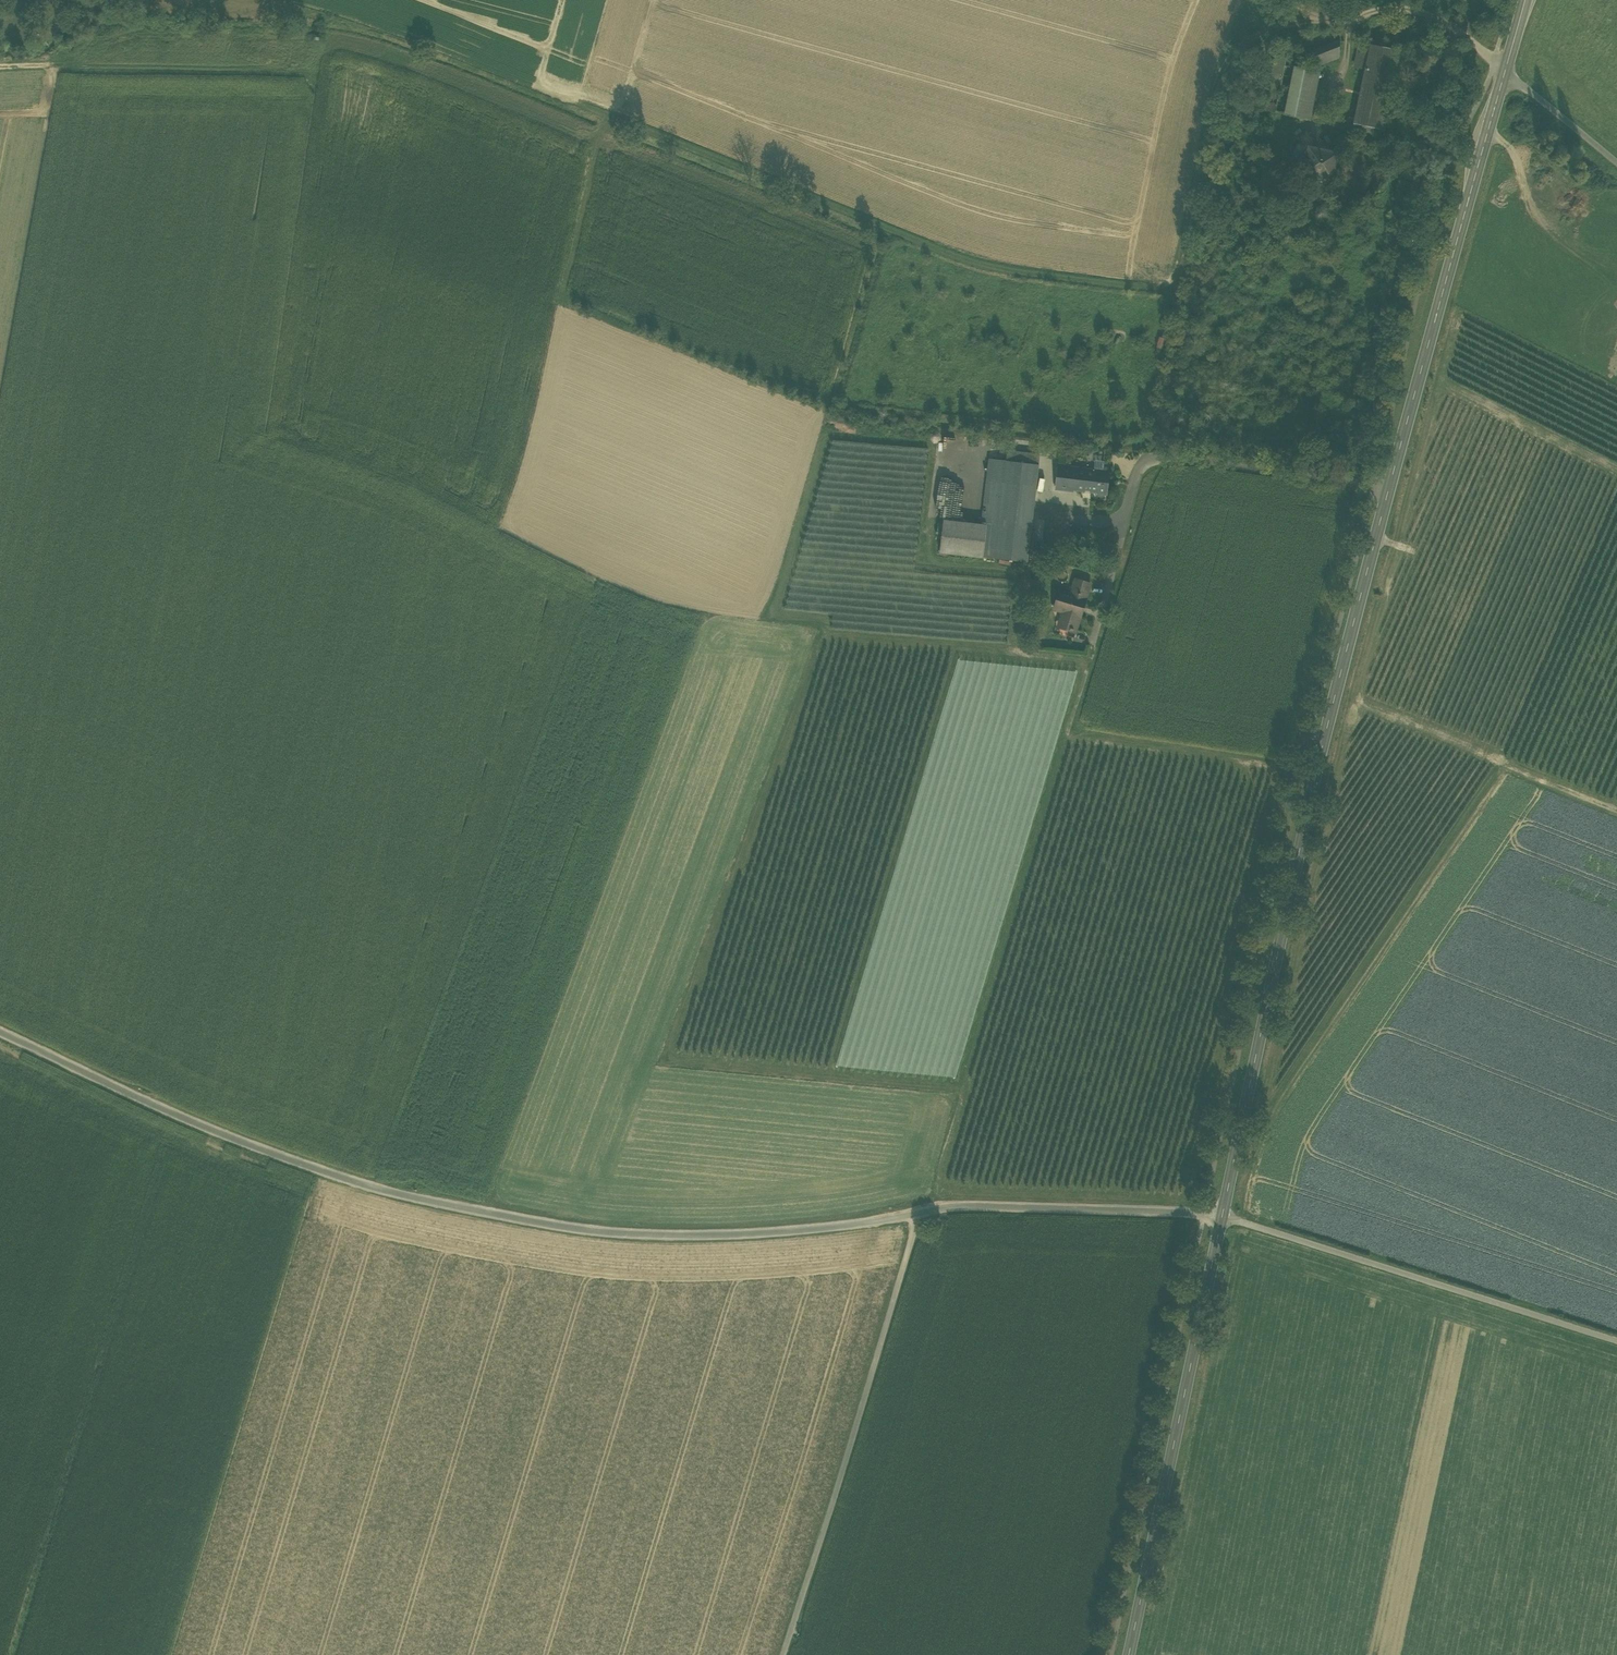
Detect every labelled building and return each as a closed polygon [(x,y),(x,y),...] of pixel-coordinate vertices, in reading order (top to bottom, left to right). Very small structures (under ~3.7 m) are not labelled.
[(1309,52),(1315,64),(1334,56),(1340,54),(1340,41),(1339,41),(1309,52)] [(1354,67),(1365,69),(1370,45),(1359,43),(1354,67)] [(1398,51),(1370,45),(1365,69),(1352,130),(1372,135),(1374,128),(1381,129),(1398,51)] [(1314,72),(1290,67),(1275,64),(1265,110),(1304,118),(1314,72)] [(1247,106),(1258,108),(1261,96),(1249,94),(1247,106)] [(1291,171),(1332,180),(1337,153),(1296,145),(1295,150),(1292,149),(1290,159),(1293,160),(1291,171)] [(1008,451),(1006,460),(1007,461),(1039,464),(1040,455),(1008,451)] [(1027,562),(1039,464),(1007,461),(1006,460),(990,459),(981,525),(986,526),(983,557),(1019,561),(1027,562)] [(1094,470),(1104,471),(1106,461),(1095,459),(1094,470)] [(1056,488),(1068,490),(1068,486),(1071,467),(1071,466),(1059,465),(1056,488)] [(1068,486),(1084,488),(1086,469),(1071,467),(1068,486)] [(1097,493),(1107,494),(1109,476),(1104,476),(1104,471),(1094,470),(1086,469),(1084,488),(1097,490),(1097,493)] [(940,493),(937,513),(955,515),(957,495),(940,493)] [(983,558),(983,557),(986,526),(981,525),(943,521),(940,552),(983,558)] [(1089,586),(1090,586),(1093,577),(1076,572),(1073,581),(1074,582),(1077,573),(1092,577),(1089,586)] [(1078,583),(1089,586),(1092,577),(1077,573),(1074,582),(1078,583)] [(1076,590),(1078,583),(1074,582),(1073,581),(1071,587),(1061,583),(1054,605),(1063,607),(1058,621),(1078,627),(1090,586),(1089,586),(1085,599),(1083,599),(1078,618),(1080,618),(1078,625),(1066,621),(1062,614),(1065,612),(1066,608),(1063,603),(1058,602),(1057,604),(1056,604),(1057,599),(1057,598),(1059,593),(1060,592),(1062,586),(1076,590)] [(1066,621),(1078,625),(1080,618),(1078,618),(1083,599),(1085,599),(1089,586),(1078,583),(1076,590),(1062,586),(1060,592),(1059,593),(1057,598),(1057,599),(1056,604),(1057,604),(1058,602),(1063,603),(1066,608),(1065,612),(1062,614),(1066,621)]
